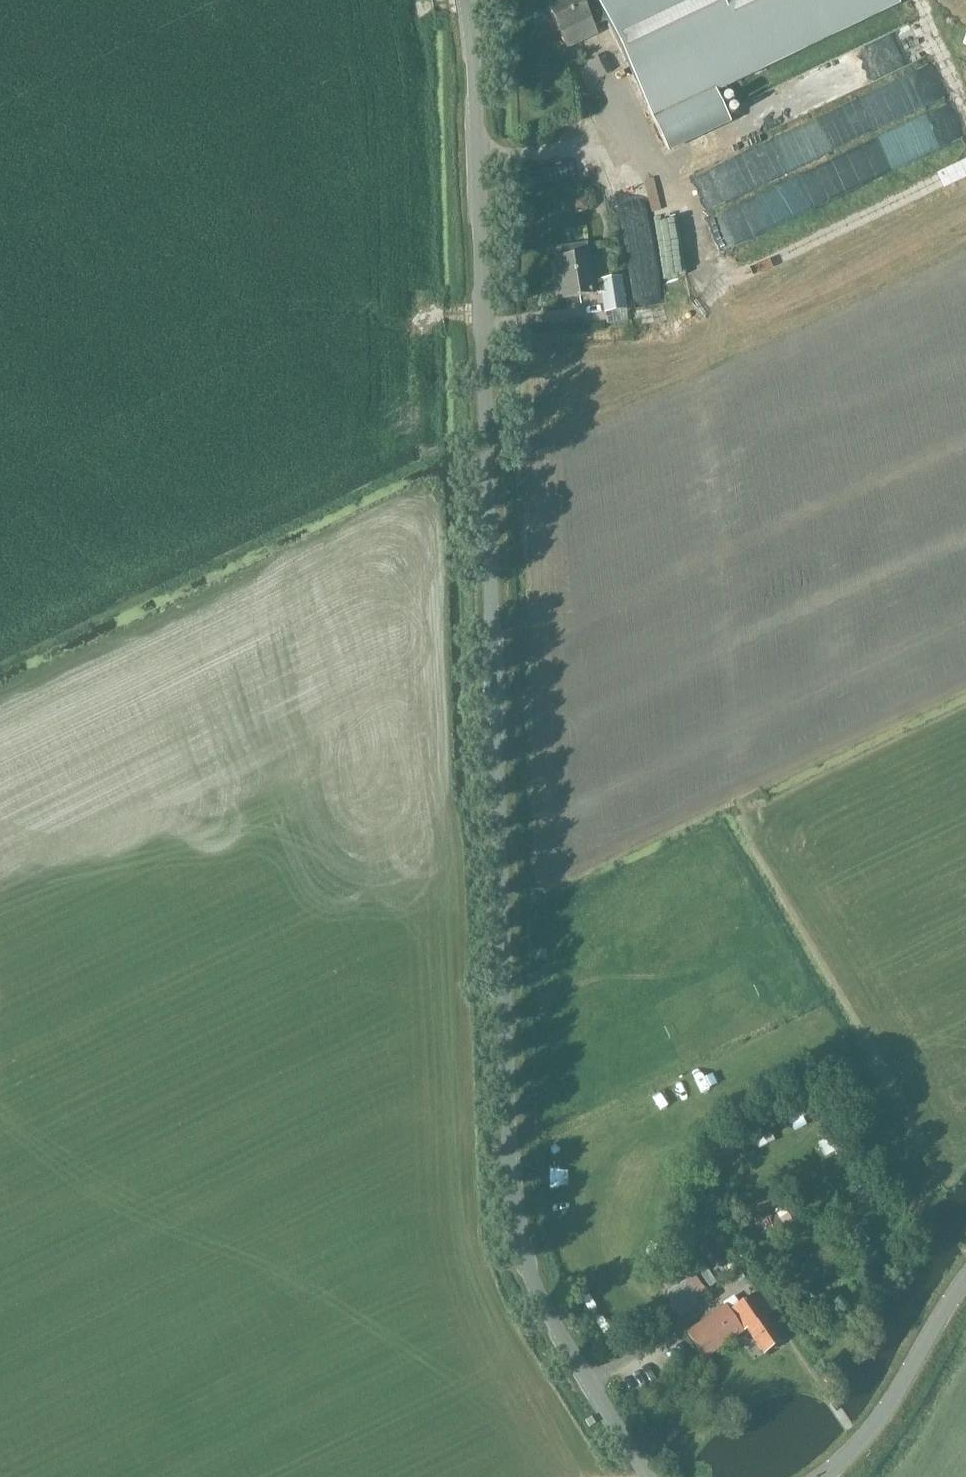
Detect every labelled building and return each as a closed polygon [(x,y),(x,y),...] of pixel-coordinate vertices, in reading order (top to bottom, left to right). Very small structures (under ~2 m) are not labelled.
[(549,10),(561,35),(563,34),(569,47),(597,34),(593,27),(606,21),(596,0),(570,0),(549,10)] [(606,21),(667,150),(728,121),(714,90),(898,2),(897,0),(596,0),(606,21)] [(578,103),(579,119),(591,117),(590,102),(578,103)] [(628,308),(623,275),(593,280),(587,242),(561,246),(563,256),(559,256),(559,258),(555,261),(557,270),(561,272),(565,295),(602,290),(606,311),(628,308)] [(801,1216),(792,1199),(775,1209),(785,1226),(801,1216)] [(868,1240),(859,1226),(849,1233),(857,1246),(868,1240)] [(797,1260),(805,1254),(801,1248),(792,1253),(797,1260)] [(842,1271),(850,1272),(852,1258),(843,1257),(842,1271)] [(700,1287),(682,1258),(652,1277),(671,1306),(700,1287)] [(733,1296),(723,1303),(725,1305),(687,1332),(705,1358),(743,1331),(745,1334),(747,1332),(765,1357),(781,1346),(764,1321),(768,1318),(753,1297),(740,1306),(733,1296)]
